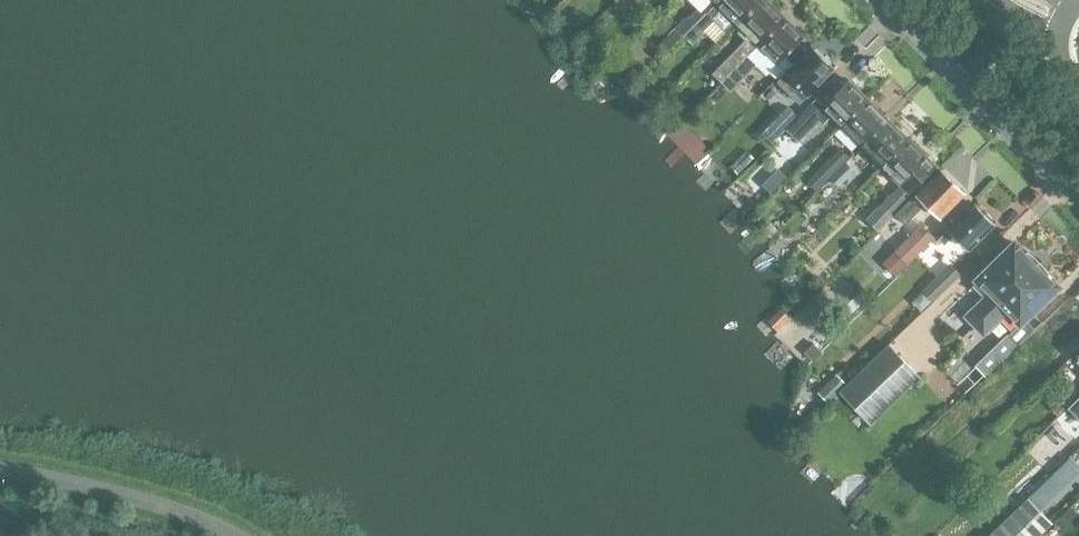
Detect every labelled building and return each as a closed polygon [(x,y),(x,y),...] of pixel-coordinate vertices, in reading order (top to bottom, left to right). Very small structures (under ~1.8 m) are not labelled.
[(670,35),(678,43),(685,37),(688,33),(720,0),(690,0),(698,9),(691,16),(685,19),(670,35)] [(685,37),(693,45),(704,33),(703,31),(714,20),(725,30),(734,20),(738,23),(760,0),(720,0),(688,33),(685,37)] [(714,73),(722,81),(752,51),(753,51),(784,19),(776,11),(776,8),(770,3),(767,3),(764,0),(760,0),(738,23),(740,25),(736,29),(746,40),(714,73)] [(722,81),(719,84),(727,92),(755,63),(767,75),(803,38),(800,35),(800,32),(795,27),(792,27),(784,19),(753,51),(752,51),(722,81)] [(782,79),(778,83),(799,103),(808,94),(833,66),(831,64),(830,61),(825,55),(822,56),(812,46),(782,79)] [(842,124),(866,100),(864,98),(864,95),(857,88),(854,88),(847,82),(823,106),(816,98),(798,117),(786,129),(799,141),(819,120),(823,124),(832,115),(842,124)] [(868,102),(866,100),(842,124),(861,143),(874,129),(878,133),(888,122),(877,111),(877,108),(871,102),(868,102)] [(769,146),(786,129),(798,117),(787,107),(759,136),(769,146)] [(895,129),(888,122),(878,133),(874,129),(861,143),(883,165),(907,140),(904,138),(904,134),(898,129),(895,129)] [(910,143),(907,140),(883,165),(903,184),(910,191),(933,166),(919,152),(919,149),(913,143),(910,143)] [(842,148),(808,181),(817,190),(850,156),(842,148)] [(845,163),(830,177),(840,187),(855,172),(845,163)] [(779,167),(763,185),(773,194),(789,177),(779,167)] [(918,196),(898,216),(905,224),(925,203),(940,218),(964,194),(941,170),(917,195),(918,196)] [(796,174),(791,179),(797,184),(802,179),(796,174)] [(890,197),(879,209),(890,219),(914,195),(910,191),(903,184),(890,197)] [(974,203),(950,228),(949,228),(940,238),(946,243),(955,233),(971,248),(995,223),(974,203)] [(921,225),(896,250),(908,263),(933,237),(921,225)] [(1031,252),(1028,251),(1026,252),(1016,241),(977,278),(990,291),(966,314),(974,324),(1041,259),(1039,257),(1036,255),(1034,253),(1031,252)] [(896,250),(883,263),(896,275),(908,263),(896,250)] [(1047,274),(1049,273),(1048,270),(1047,267),(1045,264),(1043,261),(1041,259),(974,324),(983,333),(1007,309),(1020,322),(1058,285),(1047,274)] [(961,274),(951,264),(926,289),(937,299),(961,274)] [(783,310),(770,323),(780,332),(792,318),(783,310)] [(1007,333),(974,363),(985,374),(1017,344),(1007,333)] [(815,342),(806,351),(813,359),(823,350),(815,342)] [(871,422),(919,376),(889,345),(841,391),(871,422)] [(838,374),(819,392),(828,402),(847,383),(838,374)] [(1058,395),(1048,405),(1059,415),(1068,407),(1068,406),(1058,395)] [(1068,407),(1078,418),(1078,396),(1068,406),(1068,407)] [(1078,472),(1078,459),(1073,453),(1032,491),(1044,504),(1078,472)] [(991,535),(990,535),(1037,535),(1051,523),(1028,499),(991,535)] [(1058,519),(1070,532),(1078,523),(1078,514),(1071,506),(1058,519)]
